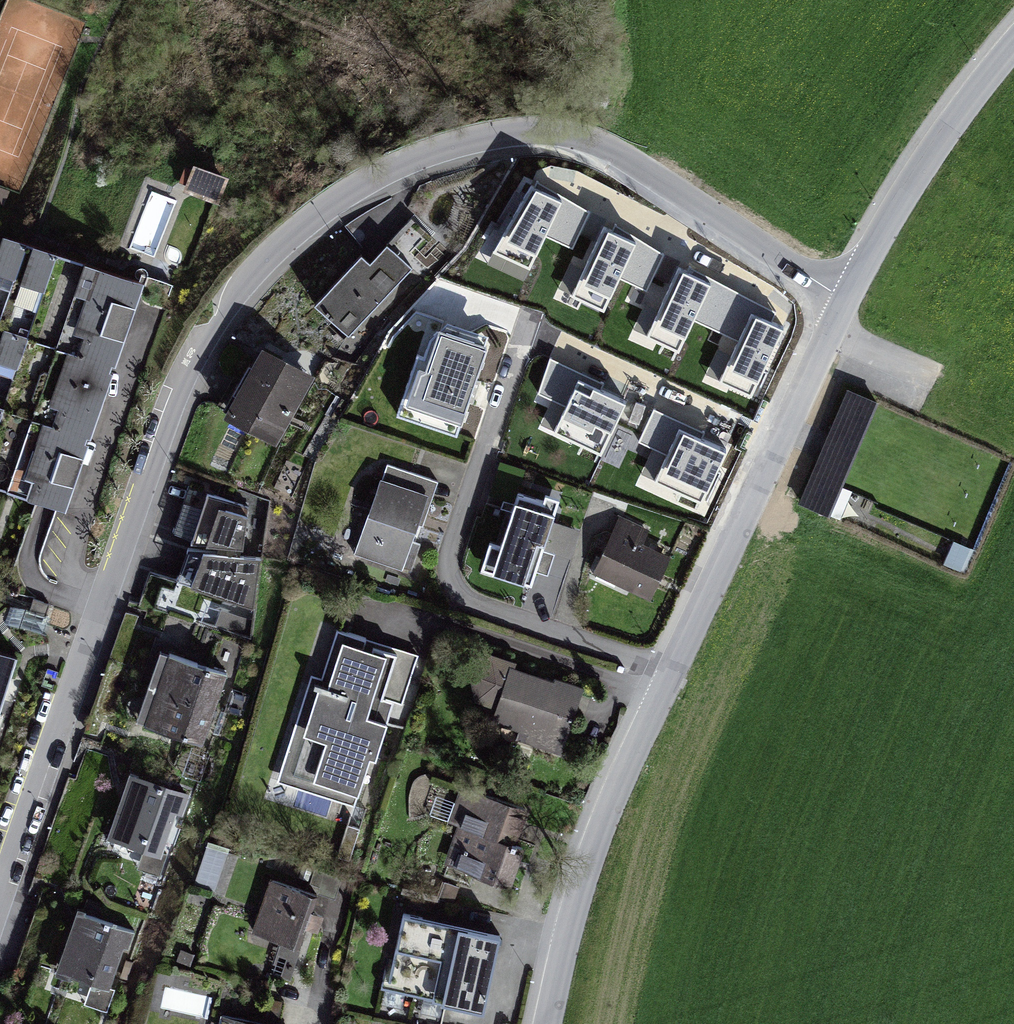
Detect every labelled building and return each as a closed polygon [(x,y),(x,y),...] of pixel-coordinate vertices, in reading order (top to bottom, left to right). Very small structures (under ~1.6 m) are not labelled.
[(530,270),(546,237),(572,249),(590,213),(538,181),(533,190),(530,188),(493,253),(530,270)] [(387,199),(361,219),(365,224),(353,233),(370,254),(407,226),(387,199)] [(615,225),(611,233),(603,229),(571,297),(604,313),(620,279),(646,292),(664,254),(615,225)] [(73,519),(152,287),(0,236),(0,494),(73,519)] [(362,261),(315,314),(349,343),(412,272),(388,250),(371,269),(362,261)] [(686,273),(679,269),(647,338),(679,353),(694,322),(739,343),(721,383),(753,397),(784,331),(771,325),(776,313),(688,268),(686,273)] [(501,349),(426,327),(410,379),(426,384),(415,423),(473,440),(501,349)] [(316,383),(266,357),(228,428),(278,454),(316,383)] [(538,395),(552,401),(540,426),(602,455),(625,405),(599,393),(603,384),(550,359),(538,395)] [(836,513),(877,396),(843,384),(801,501),(836,513)] [(725,453),(701,442),(705,432),(654,410),(639,443),(667,455),(655,482),(703,503),(725,453)] [(422,495),(378,481),(355,551),(399,566),(422,495)] [(252,508),(212,499),(196,551),(212,551),(193,594),(257,612),(263,564),(244,562),(252,508)] [(551,513),(513,501),(490,573),(528,585),(551,513)] [(670,564),(612,539),(596,576),(654,601),(670,564)] [(414,654),(335,629),(319,679),(308,675),(274,781),(354,806),(387,702),(398,705),(414,654)] [(16,658),(0,653),(0,711),(16,658)] [(227,681),(168,660),(144,728),(203,749),(227,681)] [(583,692),(484,661),(474,692),(502,701),(495,723),(566,746),(583,692)] [(181,800),(126,782),(109,835),(145,846),(138,866),(165,874),(171,857),(164,854),(181,800)] [(525,809),(471,791),(458,832),(469,836),(458,869),(510,886),(522,848),(512,848),(525,809)] [(205,854),(198,880),(220,885),(226,860),(205,854)] [(320,902),(268,887),(252,941),(304,956),(320,902)] [(500,935),(406,913),(388,990),(483,1012),(500,935)] [(131,931),(84,915),(63,975),(94,986),(88,1004),(112,1012),(120,989),(112,987),(131,931)]
